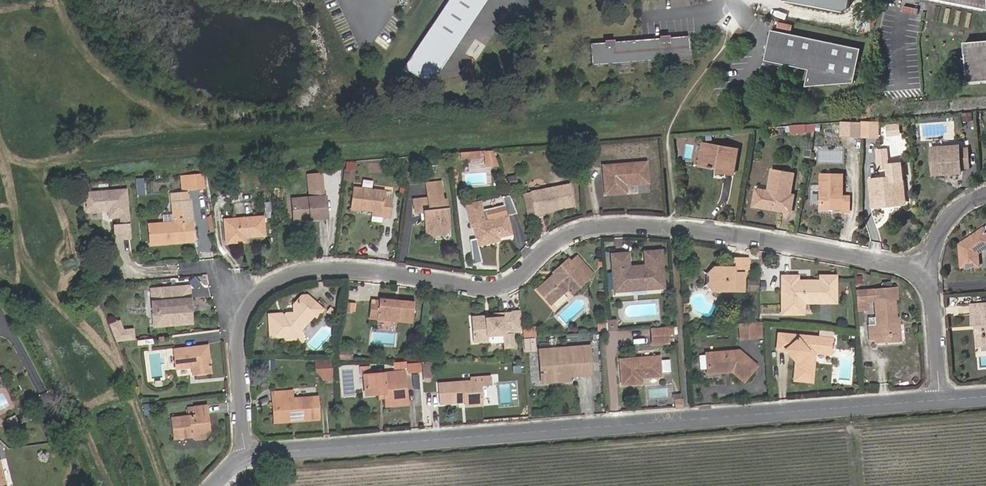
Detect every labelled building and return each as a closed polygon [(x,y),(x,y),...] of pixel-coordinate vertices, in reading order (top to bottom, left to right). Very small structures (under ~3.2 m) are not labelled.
[(430,29),(456,46),(487,0),(449,0),(430,29)] [(786,2),(844,13),(849,8),(850,0),(785,0),(786,2)] [(985,10),(985,0),(942,0),(985,10)] [(861,50),(772,30),(767,60),(811,70),(808,88),(855,84),(861,50)] [(685,37),(586,43),(588,65),(687,59),(685,37)] [(917,48),(920,88),(985,83),(985,43),(917,48)] [(876,124),(860,124),(860,140),(876,140),(876,124)] [(850,125),(841,126),(841,139),(850,140),(850,125)] [(858,125),(850,125),(850,140),(857,140),(858,125)] [(737,151),(703,146),(700,166),(713,168),(713,166),(717,166),(717,172),(734,174),(737,151)] [(887,147),(879,148),(881,166),(889,165),(887,147)] [(932,174),(943,173),(943,170),(961,169),(969,168),(968,150),(958,150),(958,147),(931,149),(932,174)] [(489,168),(499,167),(493,151),(486,152),(489,168)] [(507,168),(510,179),(517,178),(514,166),(507,168)] [(646,167),(603,169),(605,198),(626,197),(625,187),(630,187),(630,188),(648,187),(646,167)] [(791,173),(772,170),(768,194),(756,192),(754,207),(773,210),(773,206),(780,207),(780,211),(790,212),(792,196),(788,195),(791,173)] [(182,191),(205,189),(203,174),(181,176),(182,191)] [(843,177),(820,176),(820,210),(840,211),(840,212),(850,212),(850,197),(843,197),(843,177)] [(894,201),(894,204),(902,202),(900,189),(902,189),(901,180),(890,181),(889,177),(869,179),(872,206),(882,205),(882,202),(894,201)] [(568,187),(531,194),(535,216),(542,215),(542,213),(572,207),(568,187)] [(441,201),(440,190),(426,191),(427,199),(412,201),(414,216),(421,215),(423,232),(448,229),(445,201),(441,201)] [(84,216),(102,215),(101,211),(107,211),(107,214),(108,220),(119,219),(127,218),(125,192),(83,196),(84,216)] [(350,211),(371,213),(380,214),(380,217),(389,218),(390,201),(383,201),(383,196),(352,193),(350,211)] [(171,197),(172,205),(188,202),(187,195),(171,197)] [(324,199),(291,201),(293,222),(304,221),(304,219),(309,219),(309,221),(326,219),(324,199)] [(149,226),(151,246),(167,244),(167,242),(188,240),(187,235),(191,234),(188,203),(172,205),(173,224),(149,226)] [(495,239),(499,239),(511,235),(506,217),(487,222),(483,203),(469,206),(478,247),(496,243),(495,239)] [(119,227),(127,226),(127,218),(119,219),(119,227)] [(261,219),(224,221),(226,244),(244,242),(244,239),(263,237),(261,219)] [(127,226),(119,227),(113,227),(114,241),(128,240),(127,226)] [(959,244),(961,266),(979,265),(978,252),(985,247),(985,228),(959,244)] [(448,229),(423,232),(423,234),(431,240),(441,239),(448,233),(448,229)] [(188,240),(167,242),(167,244),(192,242),(191,234),(187,235),(188,240)] [(643,254),(644,262),(648,263),(649,265),(654,264),(654,262),(662,262),(661,253),(643,254)] [(648,263),(644,262),(644,266),(628,268),(627,256),(611,257),(614,294),(631,292),(631,291),(645,289),(646,291),(663,289),(662,262),(654,262),(654,264),(649,265),(648,263)] [(733,268),(713,268),(713,290),(742,291),(742,276),(747,276),(748,261),(732,261),(733,268)] [(585,282),(567,263),(553,274),(555,277),(551,280),(550,279),(536,291),(550,307),(567,292),(570,295),(585,282)] [(711,290),(713,290),(713,268),(711,269),(704,274),(704,284),(711,290)] [(793,310),(803,310),(802,305),(827,304),(827,300),(838,300),(836,277),(820,277),(821,281),(813,281),(813,284),(805,284),(805,282),(797,282),(797,278),(783,278),(784,315),(793,314),(793,310)] [(186,287),(151,290),(151,299),(153,302),(154,315),(153,318),(153,327),(188,324),(186,287)] [(870,341),(879,341),(878,337),(897,336),(894,292),(868,294),(869,303),(874,303),(876,325),(869,325),(870,341)] [(323,307),(310,295),(301,295),(295,302),(294,312),(291,312),(286,316),(281,312),(270,311),(269,333),(284,333),(284,337),(294,337),(296,339),(303,339),(303,333),(301,330),(300,324),(304,321),(308,321),(315,314),(316,315),(323,307)] [(413,323),(414,303),(381,300),(381,302),(374,302),(372,319),(413,323)] [(359,304),(347,303),(346,313),(358,315),(359,304)] [(975,324),(978,324),(979,330),(977,330),(979,346),(985,346),(985,304),(973,305),(975,324)] [(339,315),(332,308),(328,312),(332,316),(330,319),(333,322),(339,315)] [(522,333),(520,313),(503,314),(503,319),(488,321),(488,323),(475,324),(477,343),(491,342),(491,338),(504,337),(505,351),(514,350),(512,333),(522,333)] [(488,323),(488,321),(503,319),(503,314),(495,315),(495,317),(475,319),(475,324),(488,323)] [(617,320),(607,321),(607,323),(608,333),(611,332),(618,332),(617,320)] [(117,322),(109,325),(115,341),(132,339),(131,330),(121,332),(117,322)] [(599,324),(599,334),(608,333),(607,323),(599,324)] [(742,337),(765,335),(764,324),(760,323),(741,324),(742,337)] [(653,338),(667,337),(666,327),(653,328),(653,338)] [(786,353),(788,354),(791,352),(798,358),(796,361),(794,380),(813,382),(816,354),(832,355),(832,351),(834,351),(834,347),(832,347),(833,341),(778,336),(777,352),(786,353)] [(492,352),(505,351),(504,337),(491,338),(491,342),(492,352)] [(667,337),(653,338),(654,345),(667,344),(667,337)] [(210,372),(208,347),(174,350),(177,368),(193,367),(193,373),(210,372)] [(539,350),(541,376),(558,375),(558,381),(570,380),(570,376),(590,374),(587,347),(539,350)] [(745,379),(756,364),(738,352),(708,354),(709,374),(726,373),(726,371),(731,371),(745,379)] [(796,361),(798,358),(791,352),(788,354),(796,361)] [(334,379),(335,359),(321,358),(319,379),(334,379)] [(640,384),(639,379),(639,376),(643,376),(643,379),(659,377),(658,358),(619,361),(621,386),(640,384)] [(261,370),(272,369),(271,360),(260,361),(261,370)] [(358,369),(358,372),(363,372),(363,376),(364,395),(378,394),(384,394),(384,398),(385,406),(406,404),(404,374),(369,376),(368,369),(358,369)] [(469,384),(438,386),(439,405),(458,404),(457,401),(463,401),(464,405),(482,403),(481,388),(483,388),(482,380),(469,381),(469,384)] [(300,418),(300,420),(318,419),(316,399),(293,400),(292,392),(271,394),(271,401),(275,401),(277,419),(300,418)] [(675,408),(684,407),(683,400),(675,401),(675,408)] [(273,423),(300,420),(300,418),(277,419),(275,401),(271,401),(272,420),(273,423)] [(208,415),(207,407),(193,408),(194,417),(170,420),(173,440),(190,438),(193,441),(205,441),(210,433),(209,423),(205,419),(205,416),(208,415)] [(1,461),(0,461),(0,485),(7,485),(8,485),(1,461)]
